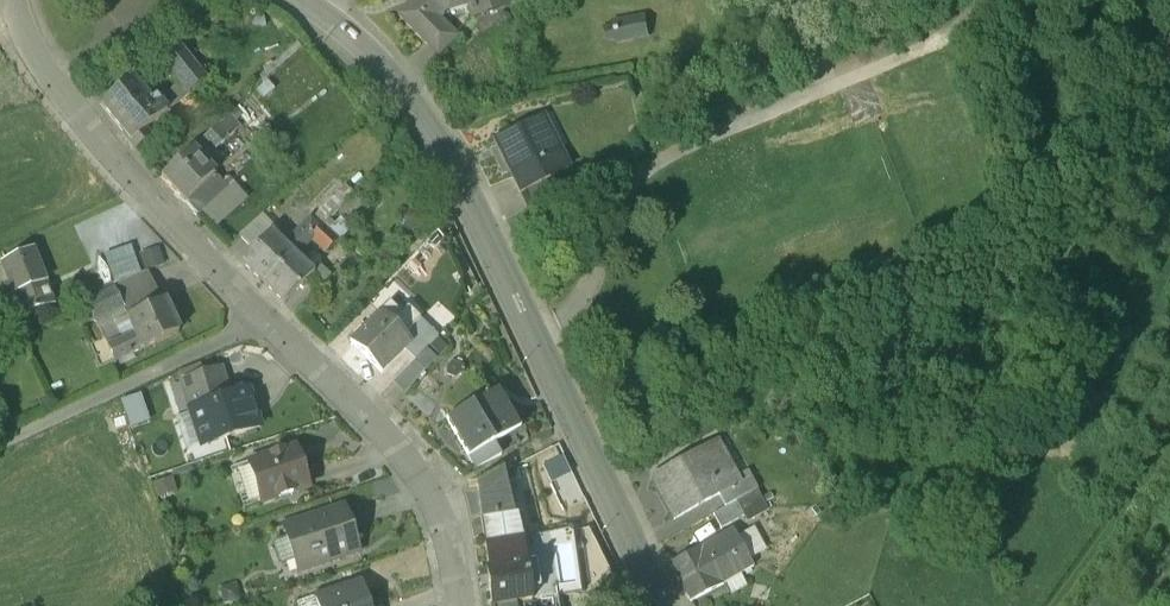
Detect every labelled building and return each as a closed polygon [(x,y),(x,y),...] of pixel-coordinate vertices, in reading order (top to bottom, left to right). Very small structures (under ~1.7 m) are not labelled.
[(398,16),(437,56),(455,39),(439,21),(442,12),(470,3),(472,3),(472,0),(415,0),(398,16)] [(472,3),(470,3),(473,12),(500,4),(499,0),(472,0),(472,3)] [(615,28),(603,29),(605,41),(617,39),(617,42),(637,38),(634,20),(614,23),(615,28)] [(205,81),(175,44),(159,58),(188,94),(205,81)] [(151,103),(133,79),(101,104),(131,141),(166,112),(155,99),(151,103)] [(110,86),(101,93),(104,97),(113,90),(110,86)] [(229,116),(192,149),(203,161),(240,128),(229,116)] [(539,118),(499,137),(515,170),(511,172),(521,192),(522,192),(551,178),(568,169),(558,148),(555,150),(539,118)] [(192,149),(162,177),(184,201),(214,174),(203,161),(192,149)] [(214,174),(184,201),(195,213),(200,208),(225,186),(214,174)] [(551,178),(522,192),(530,206),(558,192),(551,178)] [(225,186),(200,208),(216,226),(247,198),(231,180),(225,186)] [(333,199),(314,218),(321,225),(340,206),(333,199)] [(313,217),(285,246),(294,254),(310,237),(321,225),(314,218),(313,217)] [(321,225),(310,237),(325,251),(336,239),(321,225)] [(285,246),(271,232),(242,263),(264,284),(294,254),(285,246)] [(105,258),(114,283),(140,274),(130,250),(105,258)] [(31,251),(4,264),(13,290),(14,294),(22,315),(53,305),(31,251)] [(159,251),(142,256),(146,272),(163,267),(159,251)] [(314,273),(294,254),(264,284),(284,304),(314,273)] [(114,283),(112,284),(122,305),(128,319),(156,305),(141,274),(140,274),(114,283)] [(22,315),(14,294),(13,290),(0,294),(0,322),(22,315)] [(128,319),(127,319),(135,336),(142,351),(179,334),(176,329),(181,327),(178,319),(173,321),(164,302),(156,305),(128,319)] [(98,315),(111,347),(135,336),(127,319),(128,319),(122,305),(98,315)] [(407,308),(396,319),(385,307),(380,312),(403,336),(419,320),(407,308)] [(380,312),(364,328),(360,323),(355,328),(359,333),(351,341),(381,371),(404,349),(410,343),(403,336),(380,312)] [(410,343),(404,349),(415,359),(424,350),(433,341),(422,330),(410,343)] [(111,347),(107,348),(110,353),(115,364),(142,351),(135,336),(111,347)] [(415,359),(392,384),(404,395),(436,361),(424,350),(415,359)] [(221,370),(186,382),(195,410),(231,398),(221,370)] [(498,387),(445,418),(468,456),(520,424),(498,387)] [(195,410),(190,411),(202,447),(260,428),(251,400),(236,405),(233,397),(231,398),(195,410)] [(713,439),(653,470),(675,513),(719,490),(735,481),(732,474),(713,439)] [(294,448),(249,463),(262,503),(307,488),(294,448)] [(249,463),(230,469),(244,509),(262,503),(249,463)] [(735,481),(719,490),(725,502),(740,494),(757,485),(748,466),(732,474),(735,481)] [(477,482),(482,517),(514,512),(504,467),(477,482)] [(766,490),(756,496),(762,508),(772,503),(766,490)] [(725,502),(714,508),(722,523),(745,511),(748,509),(740,494),(725,502)] [(756,496),(740,494),(748,509),(745,511),(748,516),(762,508),(756,496)] [(343,508),(283,528),(286,539),(294,562),(298,572),(357,552),(343,508)] [(482,517),(483,530),(520,527),(520,524),(517,524),(514,512),(482,517)] [(753,562),(734,525),(704,541),(724,578),(753,562)] [(483,530),(486,567),(522,561),(520,527),(483,530)] [(286,539),(274,543),(272,546),(278,564),(282,565),(294,562),(286,539)] [(704,541),(674,557),(693,594),(724,578),(704,541)] [(522,561),(486,567),(491,604),(531,598),(530,587),(540,586),(536,559),(522,561)] [(296,603),(297,605),(368,605),(360,581),(296,603)] [(491,604),(492,605),(533,605),(531,598),(491,604)]
